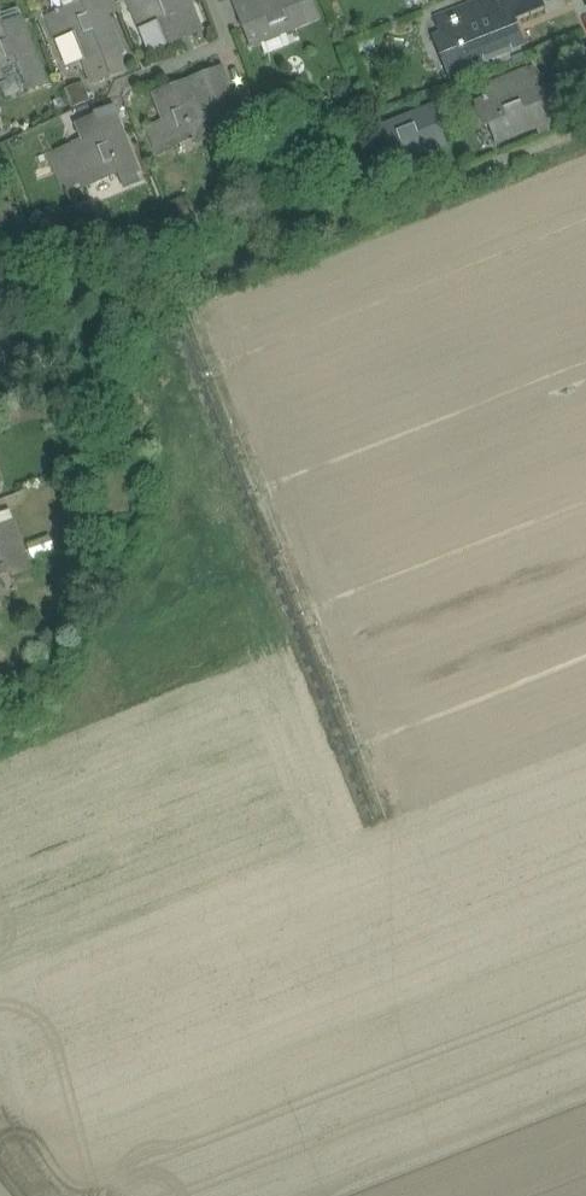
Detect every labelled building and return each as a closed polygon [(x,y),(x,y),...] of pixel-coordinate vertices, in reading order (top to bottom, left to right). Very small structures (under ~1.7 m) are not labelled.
[(59,14),(58,11),(55,12),(56,15),(49,18),(68,67),(85,61),(93,83),(110,76),(104,60),(120,54),(105,16),(99,0),(79,0),(82,5),(59,14)] [(115,0),(99,0),(105,16),(119,11),(115,0)] [(150,0),(135,0),(131,2),(150,51),(200,32),(187,0),(151,0),(150,0)] [(238,11),(266,0),(234,0),(238,11)] [(238,11),(252,44),(307,23),(300,6),(297,0),(266,0),(238,11)] [(435,21),(442,38),(465,29),(471,44),(444,55),(451,72),(461,68),(523,44),(514,22),(505,0),(489,0),(435,21)] [(514,22),(545,10),(541,0),(505,0),(514,22)] [(311,1),(300,6),(307,23),(317,18),(311,1)] [(5,81),(1,70),(17,64),(27,90),(44,84),(20,24),(4,30),(0,20),(0,83),(5,81)] [(461,68),(451,72),(455,81),(465,77),(461,68)] [(221,69),(156,95),(166,122),(150,129),(159,151),(176,145),(174,139),(189,133),(194,144),(210,137),(200,111),(223,103),(218,91),(228,87),(221,69)] [(483,90),(475,93),(481,110),(490,107),(496,105),(502,120),(491,125),(497,141),(542,124),(535,108),(546,103),(543,96),(533,70),(483,90)] [(566,87),(543,96),(546,103),(535,108),(542,124),(576,111),(566,87)] [(433,110),(389,127),(402,161),(436,148),(429,131),(440,127),(433,110)] [(85,142),(52,155),(65,187),(82,181),(85,186),(102,180),(99,174),(115,168),(119,179),(136,172),(114,117),(98,124),(96,119),(79,125),(85,142)] [(0,530),(0,569),(8,566),(12,577),(29,570),(11,526),(0,530)]
